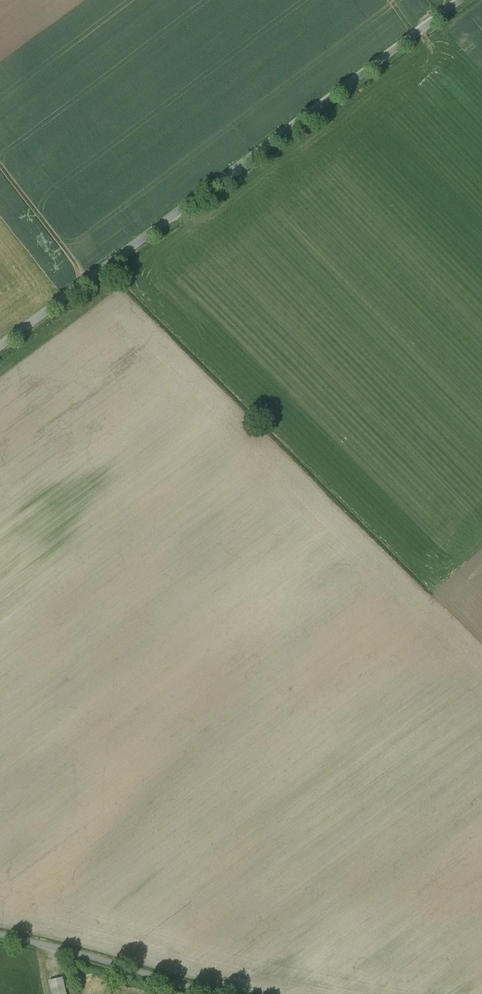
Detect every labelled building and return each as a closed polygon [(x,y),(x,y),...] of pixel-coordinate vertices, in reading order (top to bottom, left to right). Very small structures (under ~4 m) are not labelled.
[(50,980),(53,993),(66,993),(62,978),(50,980)]
